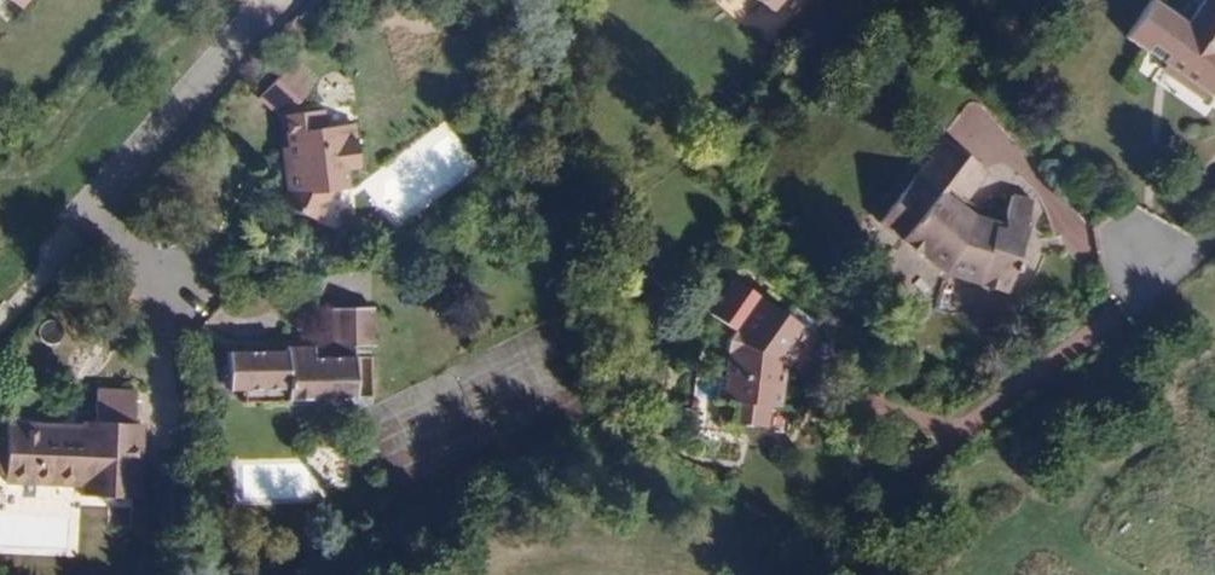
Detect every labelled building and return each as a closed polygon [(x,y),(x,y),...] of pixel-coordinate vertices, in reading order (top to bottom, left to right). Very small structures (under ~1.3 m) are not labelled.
[(1207,25),(1174,0),(1173,0),(1147,34),(1214,85),(1214,14),(1207,25)] [(353,158),(348,114),(321,118),(319,100),(292,103),(284,97),(315,58),(291,38),(251,88),(277,106),(281,140),(273,142),(278,183),(271,197),(306,213),(320,182),(339,181),(337,160),(353,158)] [(281,140),(277,106),(251,88),(246,95),(270,111),(273,142),(281,140)] [(946,203),(954,191),(974,161),(929,131),(925,138),(934,144),(918,167),(909,161),(870,218),(938,267),(1000,287),(1031,195),(1009,187),(999,212),(991,210),(985,223),(967,217),(946,203)] [(918,167),(934,144),(925,138),(909,161),(918,167)] [(973,203),(954,191),(946,203),(967,217),(985,223),(991,210),(973,203)] [(770,416),(784,375),(775,372),(780,361),(790,367),(815,337),(785,316),(780,322),(732,287),(708,318),(729,334),(724,348),(729,352),(723,374),(717,372),(709,395),(720,399),(714,420),(752,432),(759,412),(770,416)] [(359,345),(359,303),(318,303),(318,344),(337,345),(359,345)] [(337,355),(337,345),(318,344),(318,355),(337,355)] [(335,402),(337,355),(318,355),(296,355),(296,345),(269,345),(269,349),(212,349),(212,362),(212,381),(212,386),(229,386),(270,387),(270,401),(335,402)] [(212,381),(212,362),(203,362),(203,381),(212,381)] [(270,401),(270,387),(229,386),(229,401),(270,401)] [(135,499),(136,418),(130,418),(130,389),(90,390),(90,419),(79,419),(79,433),(56,433),(56,426),(2,427),(3,440),(3,476),(3,485),(79,485),(79,499),(135,499)]
